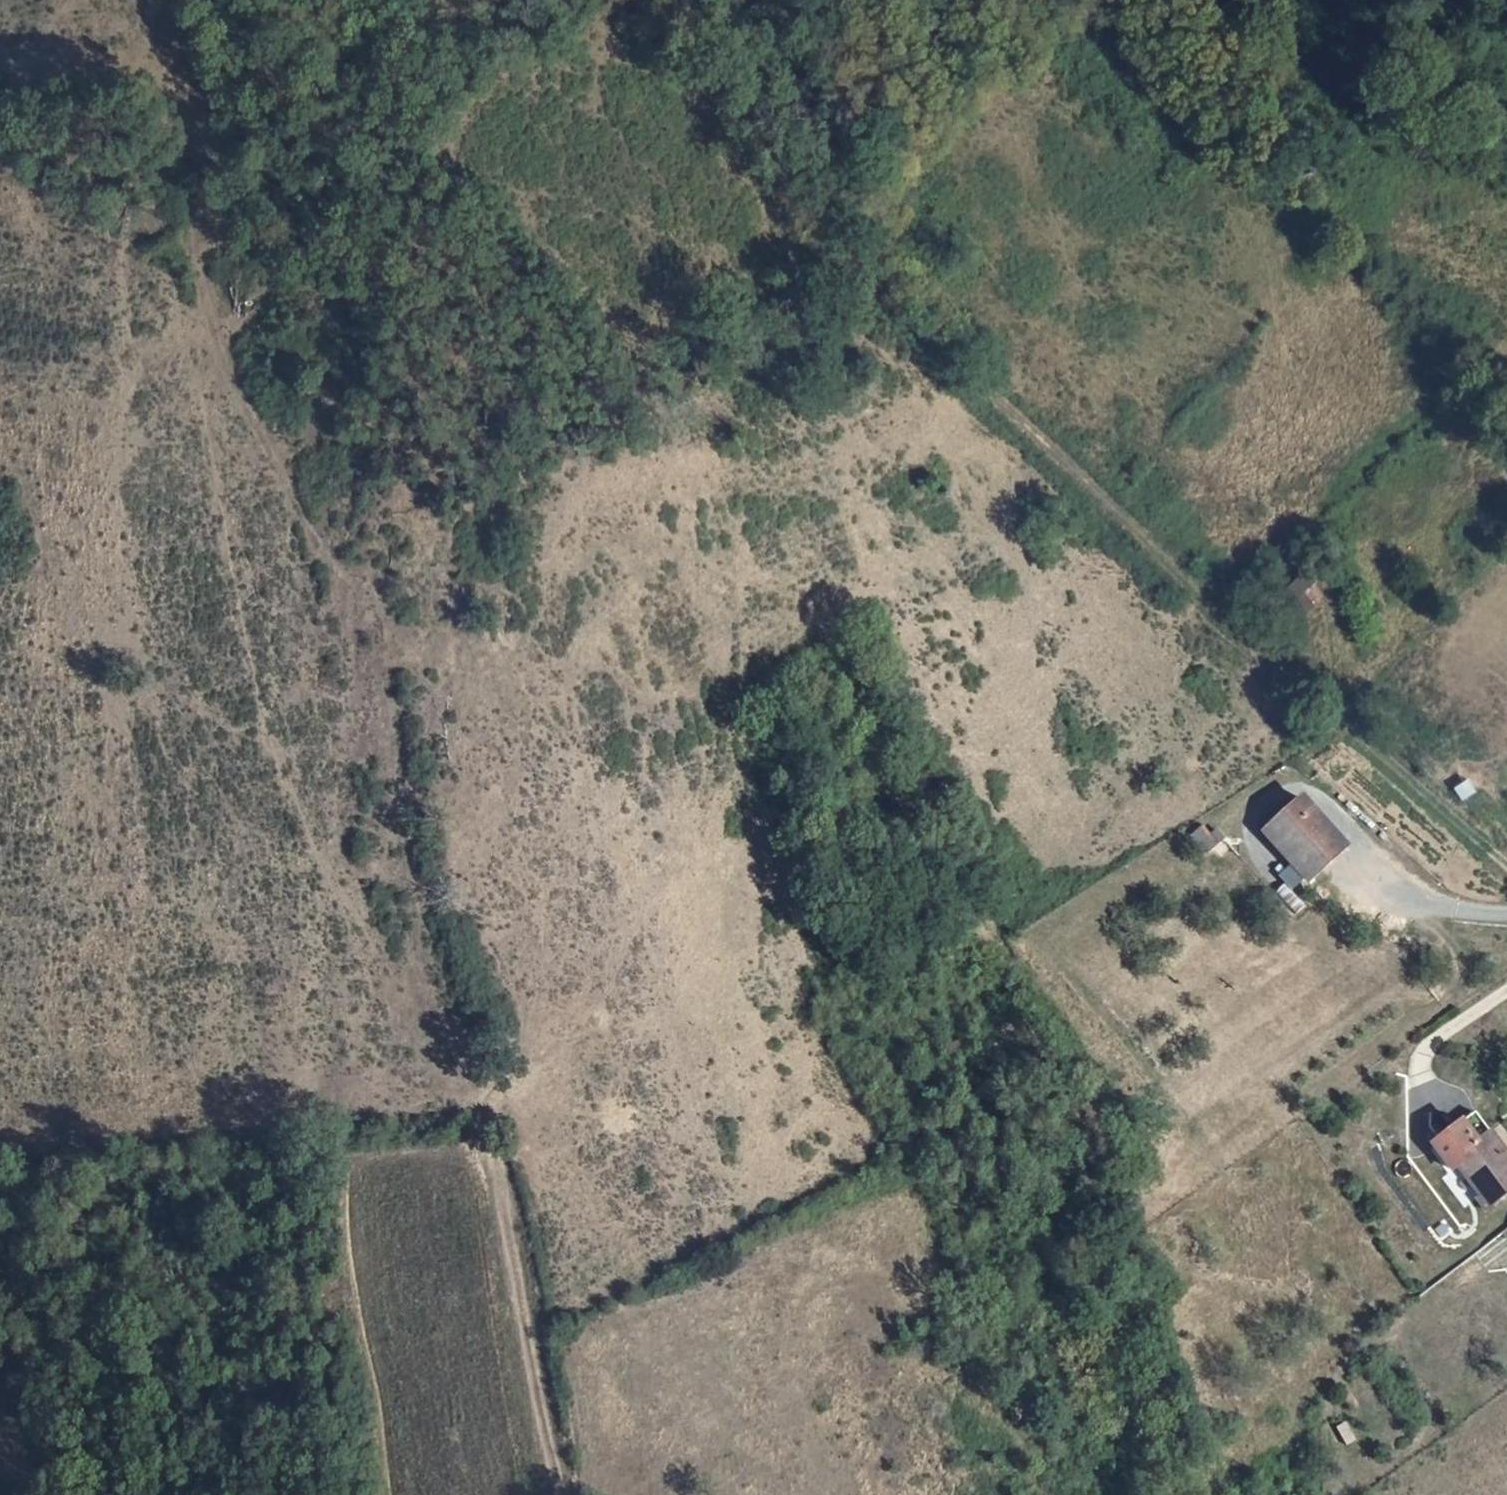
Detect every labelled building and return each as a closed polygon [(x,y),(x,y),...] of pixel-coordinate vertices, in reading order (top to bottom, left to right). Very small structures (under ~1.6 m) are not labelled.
[(1307,802),(1268,836),(1312,885),(1351,849),(1307,802)] [(1496,1134),(1480,1115),(1468,1125),(1483,1143),(1496,1134)] [(1506,1203),(1506,1148),(1496,1134),(1483,1143),(1468,1125),(1445,1144),(1451,1152),(1446,1156),(1460,1173),(1470,1165),(1494,1195),(1503,1206),(1506,1203)] [(1451,1152),(1445,1144),(1439,1148),(1446,1156),(1451,1152)] [(1503,1206),(1494,1195),(1486,1202),(1495,1212),(1503,1206)]
